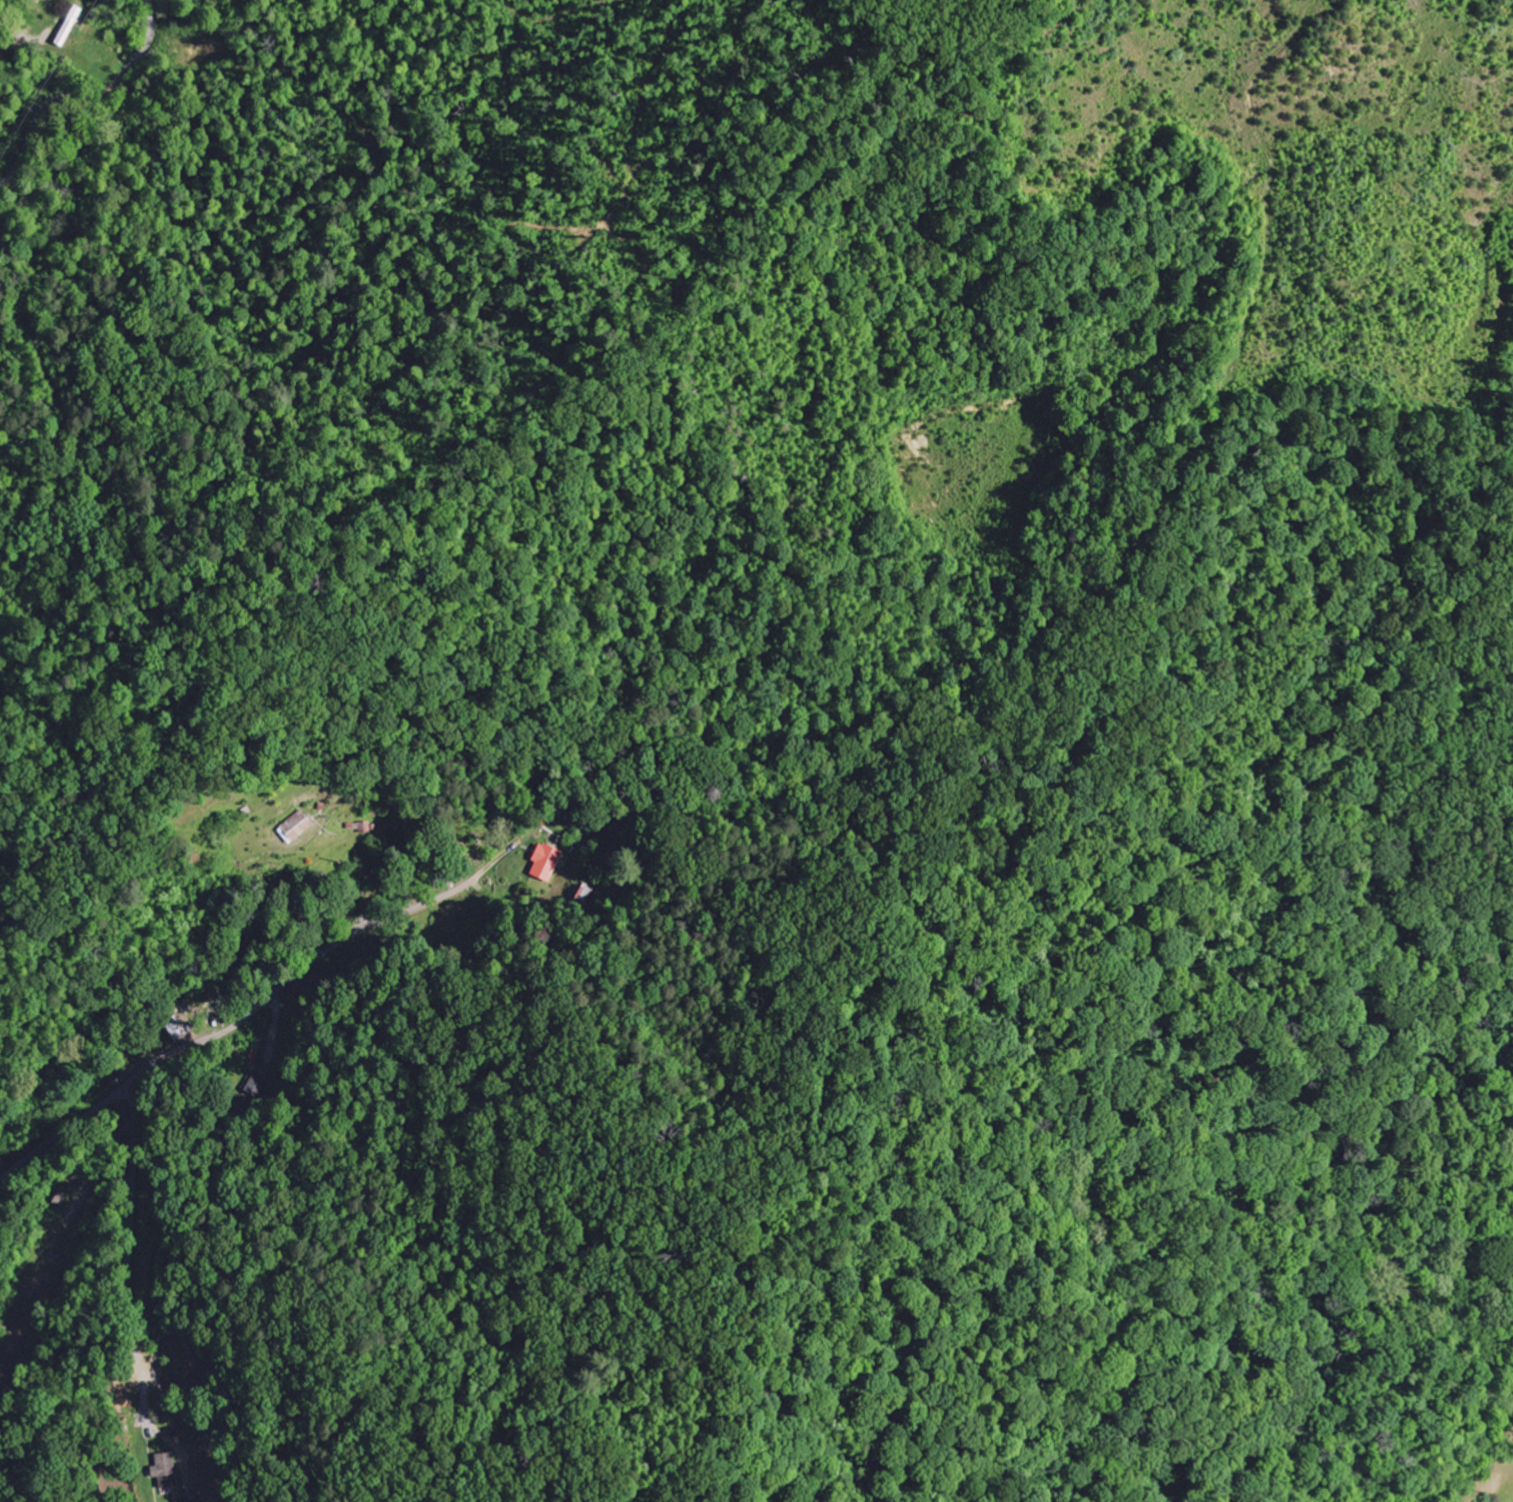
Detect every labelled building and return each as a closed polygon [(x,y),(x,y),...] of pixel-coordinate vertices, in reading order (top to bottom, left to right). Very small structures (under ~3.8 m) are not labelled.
[(305,817),(300,811),(276,828),(289,845),(316,824),(309,814),(305,817)] [(533,862),(528,874),(549,883),(561,852),(537,842),(529,860),(533,862)] [(268,1077),(253,1069),(243,1090),(258,1097),(268,1077)] [(174,1487),(172,1452),(152,1454),(153,1467),(147,1467),(148,1478),(155,1477),(156,1488),(174,1487)]
